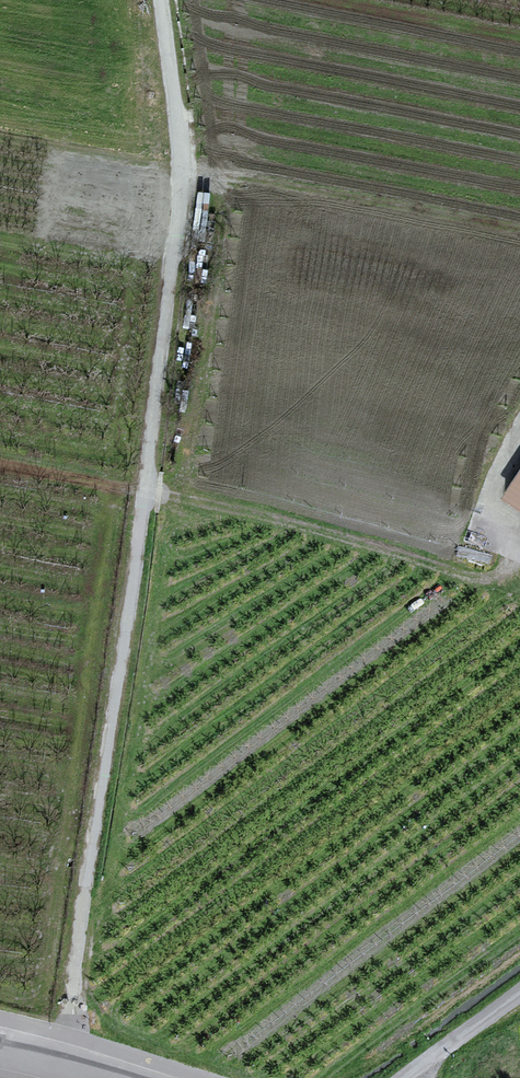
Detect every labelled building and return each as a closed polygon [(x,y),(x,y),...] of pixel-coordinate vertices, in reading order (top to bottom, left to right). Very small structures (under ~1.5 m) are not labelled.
[(501,498),(519,511),(519,472),(501,498)]
